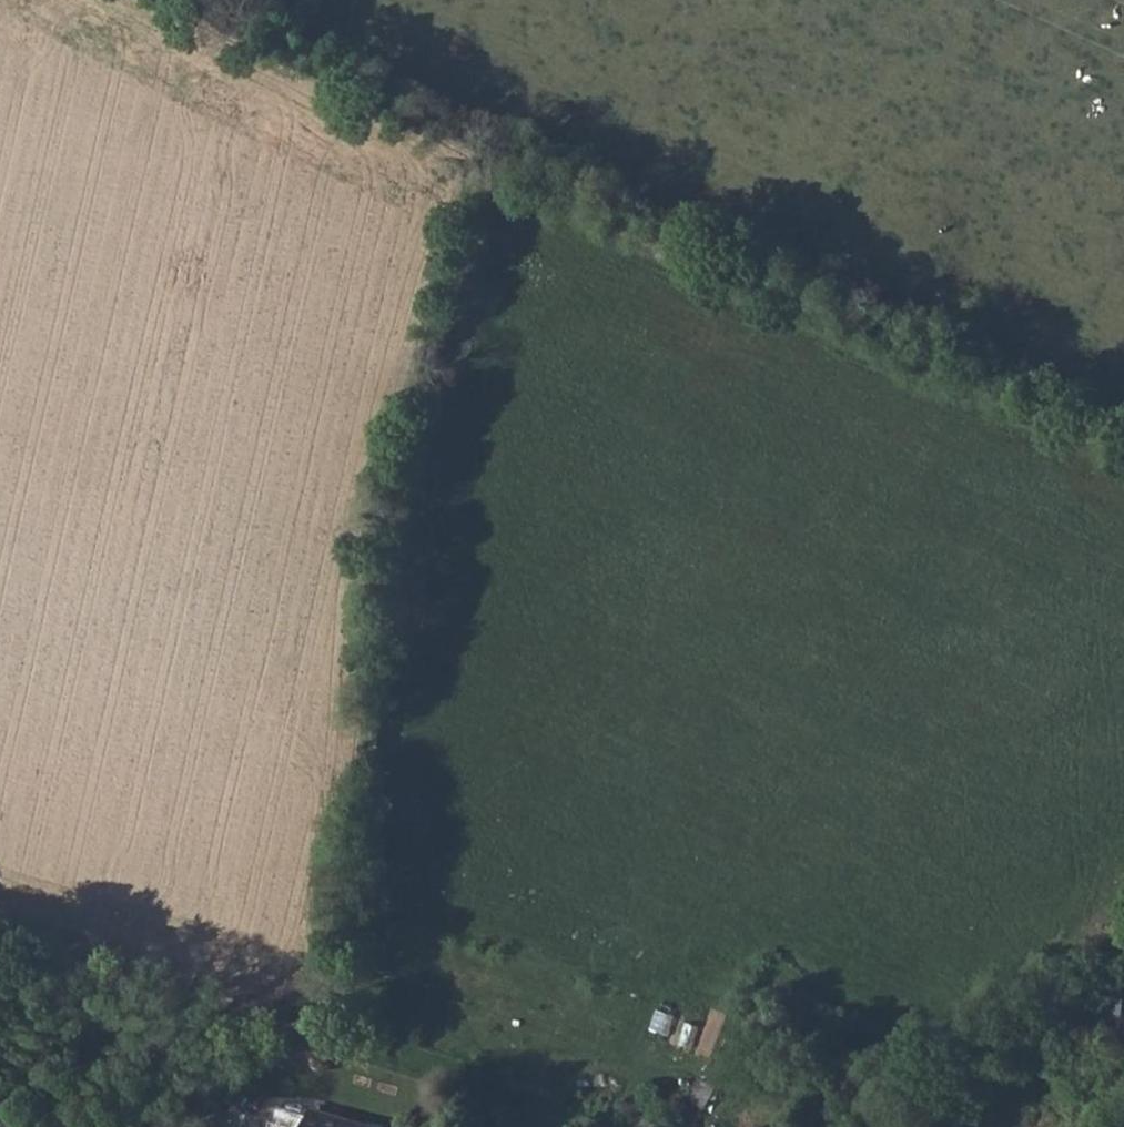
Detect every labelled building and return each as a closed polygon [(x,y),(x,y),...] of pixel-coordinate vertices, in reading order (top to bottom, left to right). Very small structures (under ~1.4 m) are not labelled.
[(312,1112),(307,1126),(361,1126),(312,1112)]
